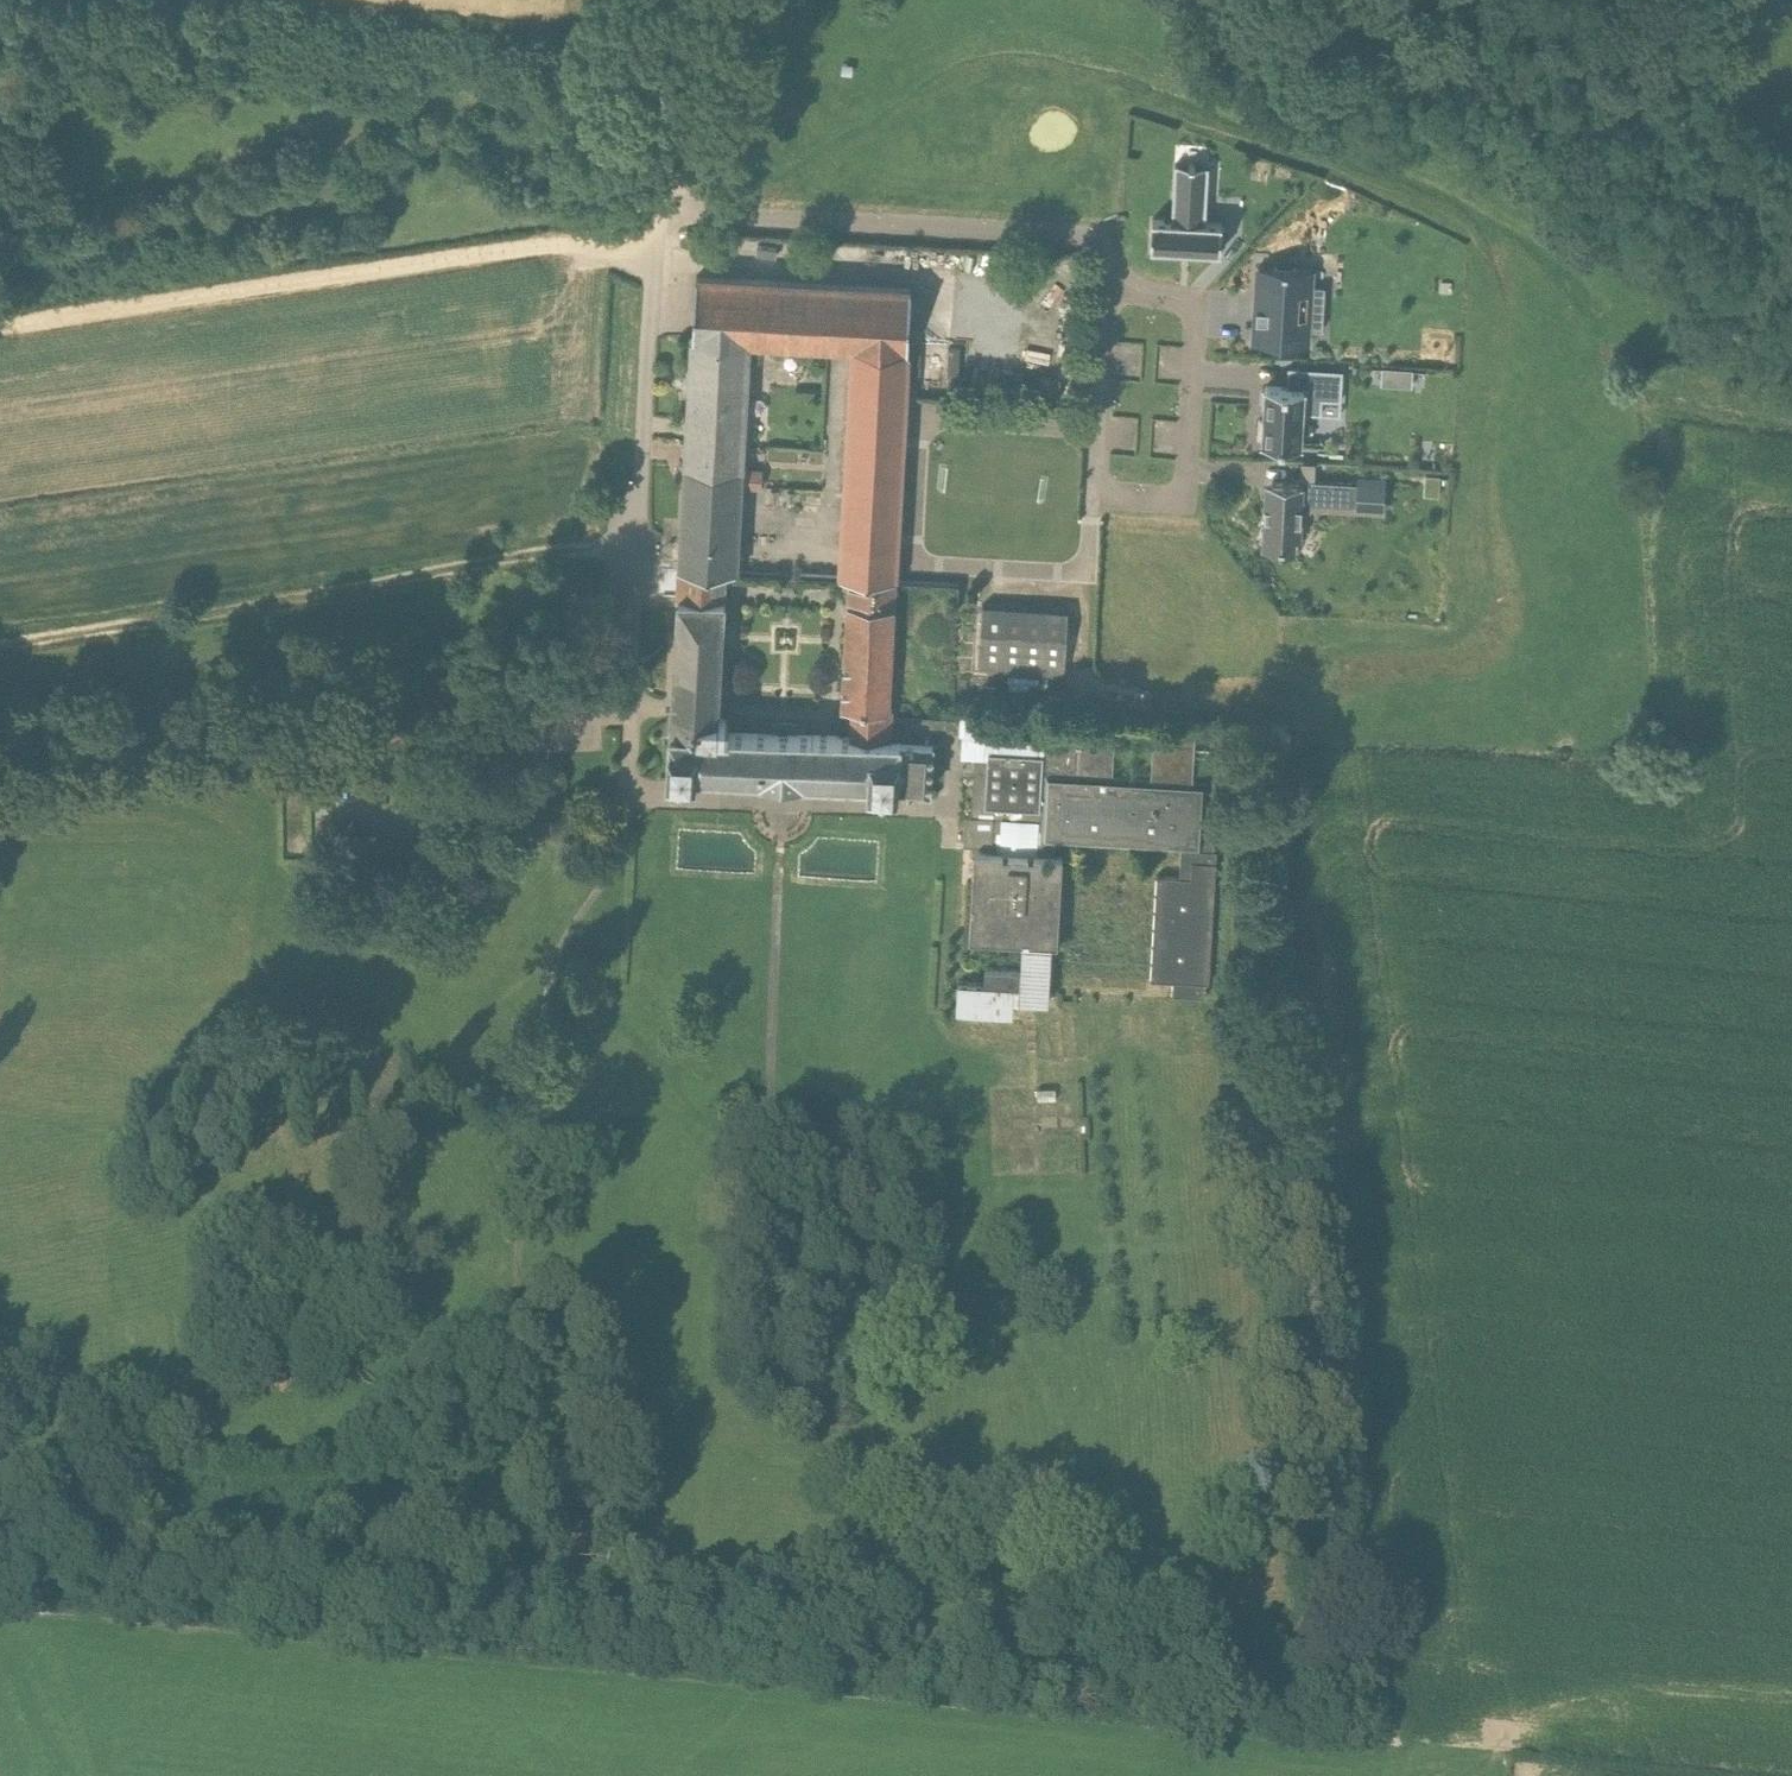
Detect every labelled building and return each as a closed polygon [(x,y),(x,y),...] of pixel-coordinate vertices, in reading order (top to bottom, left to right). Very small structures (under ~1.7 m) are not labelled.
[(1220,252),(1222,224),(1205,223),(1208,166),(1175,164),(1172,221),(1152,220),(1151,248),(1220,252)] [(1256,304),(1257,304),(1256,323),(1255,323),(1255,325),(1256,325),(1255,343),(1307,346),(1308,328),(1321,329),(1323,289),(1310,289),(1312,270),(1296,269),(1296,268),(1294,268),(1294,269),(1277,268),(1277,267),(1275,267),(1275,268),(1259,267),(1257,301),(1257,302),(1256,304)] [(901,489),(906,386),(909,343),(912,289),(696,277),(693,342),(691,380),(687,442),(682,543),(705,544),(704,564),(681,562),(680,570),(729,573),(740,573),(746,447),(749,382),(751,346),(850,352),(848,384),(837,579),(846,580),(895,583),(898,540),(901,489)] [(1288,388),(1266,387),(1264,421),(1259,421),(1258,438),(1263,438),(1263,444),(1279,445),(1278,450),(1296,451),(1296,446),(1301,446),(1303,414),(1322,415),(1323,400),(1341,401),(1343,371),(1300,369),(1289,368),(1288,388)] [(1412,371),(1381,369),(1380,386),(1411,389),(1412,371)] [(1440,474),(1425,474),(1424,493),(1439,494),(1440,474)] [(1301,504),(1357,507),(1359,485),(1359,484),(1314,481),(1312,481),(1302,481),(1302,484),(1300,484),(1273,483),(1273,484),(1268,489),(1267,489),(1265,521),(1264,521),(1260,528),(1264,530),(1264,534),(1263,534),(1260,541),(1264,543),(1263,549),(1265,549),(1265,547),(1287,548),(1300,538),(1301,504)] [(726,600),(729,573),(680,570),(673,700),(696,701),(695,719),(671,718),(668,777),(696,779),(696,773),(869,783),(869,790),(897,792),(898,789),(930,790),(934,742),(926,742),(927,727),(965,730),(963,755),(977,756),(977,763),(974,818),(967,817),(965,845),(975,845),(975,852),(972,905),(974,905),(974,911),(971,911),(970,939),(1023,942),(1021,969),(985,967),(984,984),(958,983),(957,1012),(1013,1015),(1014,1000),(1049,1002),(1052,944),(1058,944),(1063,856),(1058,856),(1058,842),(1181,849),(1180,878),(1157,876),(1151,980),(1174,982),(1173,996),(1206,998),(1206,983),(1209,984),(1217,851),(1214,851),(1215,831),(1204,831),(1207,783),(1183,781),(1184,773),(1193,773),(1194,754),(1185,754),(1186,748),(1182,748),(1183,746),(1184,745),(1184,744),(1180,742),(1176,741),(1169,741),(1162,741),(1158,742),(1158,744),(1159,745),(1159,747),(1156,747),(1154,780),(1113,777),(1114,744),(1044,740),(1044,746),(985,742),(986,723),(893,718),(893,709),(889,709),(895,583),(846,580),(841,709),(850,710),(850,736),(726,731),(726,720),(719,720),(726,600)] [(983,670),(1068,673),(1070,607),(984,605),(983,670)]
